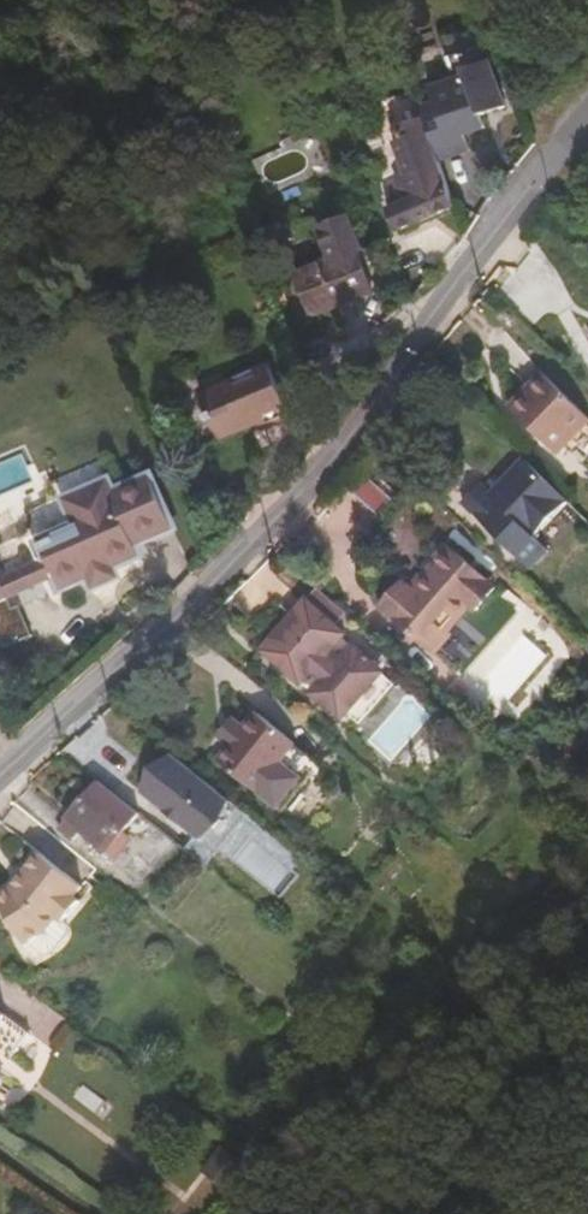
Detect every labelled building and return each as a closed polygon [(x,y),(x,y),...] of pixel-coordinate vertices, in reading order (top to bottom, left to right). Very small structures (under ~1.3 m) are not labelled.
[(419,105),(424,119),(437,158),(468,148),(463,132),(484,125),(480,113),(505,105),(490,59),(464,68),(466,74),(429,86),(434,101),(419,105)] [(397,232),(454,207),(437,158),(424,119),(396,130),(412,174),(394,181),(404,203),(387,211),(397,232)] [(336,167),(348,164),(343,146),(331,150),(336,167)] [(362,183),(358,176),(344,184),(348,191),(362,183)] [(300,284),(312,315),(372,292),(389,285),(374,246),(362,250),(348,215),(321,225),(335,261),(320,267),(323,275),(300,284)] [(305,350),(296,356),(303,365),(312,359),(305,350)] [(257,422),(260,429),(290,416),(268,364),(199,394),(218,438),(257,422)] [(509,408),(557,454),(587,422),(587,418),(542,372),(509,408)] [(568,499),(524,456),(489,492),(479,481),(461,499),(529,566),(547,549),(533,535),(568,499)] [(365,472),(350,489),(375,511),(390,494),(365,472)] [(48,561),(55,578),(60,589),(89,577),(91,577),(88,570),(109,561),(110,565),(112,564),(139,552),(134,541),(172,524),(153,480),(115,496),(111,485),(72,501),(79,517),(50,530),(53,538),(39,545),(45,559),(46,562),(48,561)] [(408,586),(387,610),(436,654),(454,670),(513,602),(446,546),(429,566),(433,568),(425,577),(429,581),(416,594),(408,586)] [(9,598),(15,595),(55,578),(48,561),(46,562),(45,559),(0,579),(9,598)] [(91,577),(89,577),(93,587),(117,576),(112,564),(110,565),(109,561),(88,570),(91,577)] [(9,598),(0,579),(0,601),(9,598)] [(0,601),(0,641),(3,648),(33,636),(20,605),(13,608),(9,598),(0,601)] [(293,616),(262,650),(302,684),(315,670),(326,680),(318,688),(322,699),(336,712),(346,712),(373,681),(370,669),(340,642),(346,635),(306,600),(305,603),(303,601),(291,613),(293,616)] [(373,681),(346,712),(360,724),(387,693),(373,681)] [(231,745),(219,760),(278,807),(283,811),(306,782),(281,762),(296,744),(256,713),(244,728),(237,722),(224,739),(231,745)] [(173,754),(142,793),(191,832),(222,793),(173,754)] [(146,765),(142,793),(173,754),(146,765)] [(95,784),(84,797),(121,827),(132,815),(95,784)] [(222,793),(191,832),(179,847),(200,864),(243,810),(222,793)] [(121,827),(84,797),(59,828),(75,840),(83,831),(107,852),(114,845),(126,831),(121,827)] [(126,831),(114,845),(121,850),(133,837),(126,831)] [(42,855),(26,875),(30,878),(20,890),(16,887),(0,899),(0,900),(35,935),(57,922),(61,917),(67,922),(83,902),(77,898),(84,888),(42,855)] [(33,1016),(0,991),(0,1061),(33,1016)]
